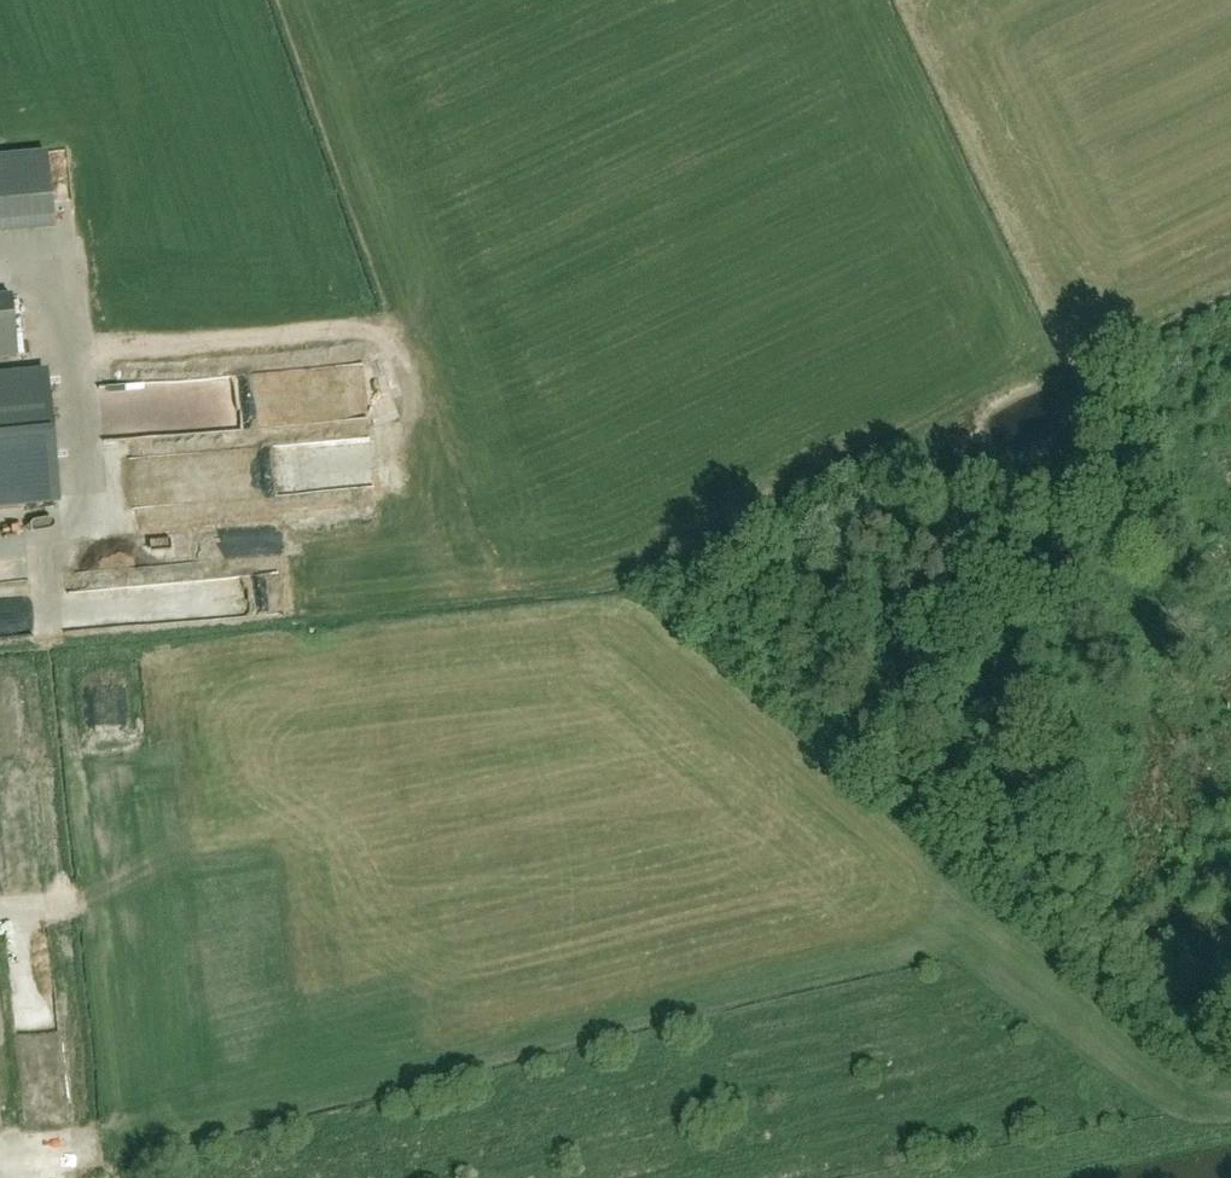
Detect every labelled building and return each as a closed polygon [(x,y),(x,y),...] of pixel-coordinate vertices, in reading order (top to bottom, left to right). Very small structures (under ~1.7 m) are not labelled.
[(54,227),(46,154),(0,159),(0,233),(54,227)] [(18,354),(12,296),(0,298),(0,356),(18,354)] [(59,496),(48,377),(0,381),(0,501),(59,496)] [(125,426),(225,420),(222,379),(132,384),(134,418),(124,418),(125,426)]
